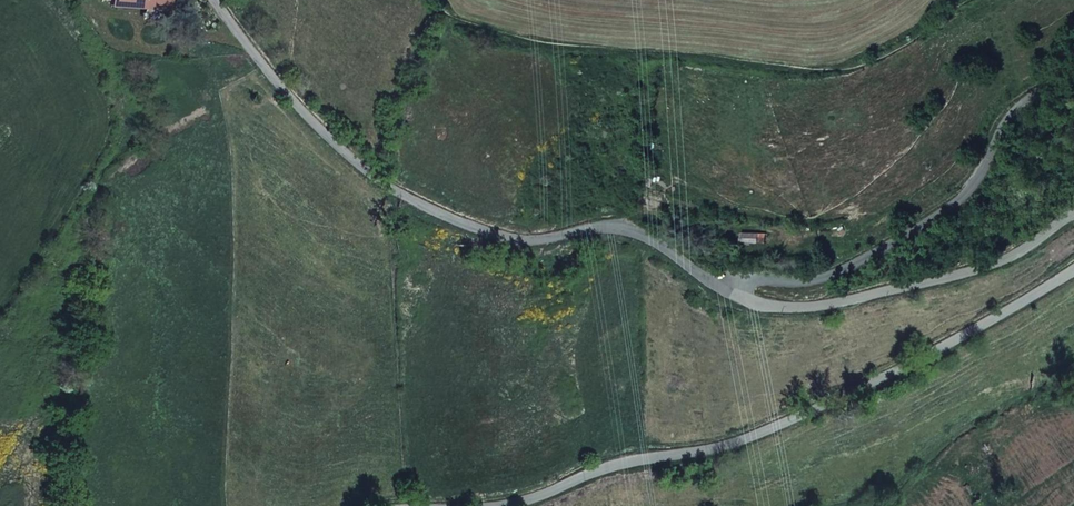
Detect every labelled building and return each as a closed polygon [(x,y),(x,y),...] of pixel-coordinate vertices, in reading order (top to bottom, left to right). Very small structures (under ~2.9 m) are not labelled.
[(110,7),(169,9),(169,0),(110,0),(110,1),(110,7)]
